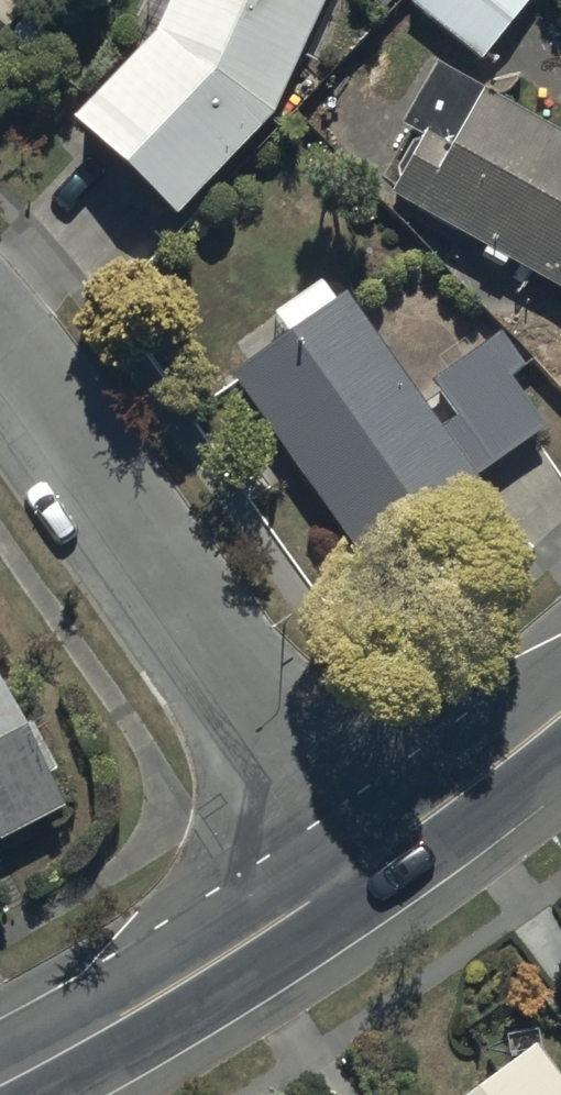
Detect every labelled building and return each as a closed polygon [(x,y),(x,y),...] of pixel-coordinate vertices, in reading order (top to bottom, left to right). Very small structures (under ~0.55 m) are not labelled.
[(150,49),(65,143),(173,242),(265,152),(330,0),(172,0),(150,49)] [(404,13),(479,75),(542,0),(415,0),(404,13)] [(382,210),(560,308),(560,149),(432,79),(401,135),(418,145),(382,210)] [(287,341),(224,387),(364,580),(477,498),(474,492),(544,441),(509,393),(528,379),(500,340),(416,402),(345,306),(338,311),(319,284),(271,319),(287,341)] [(67,825),(0,693),(0,858),(67,825)] [(477,1094),(559,1094),(529,1055),(477,1094)]
